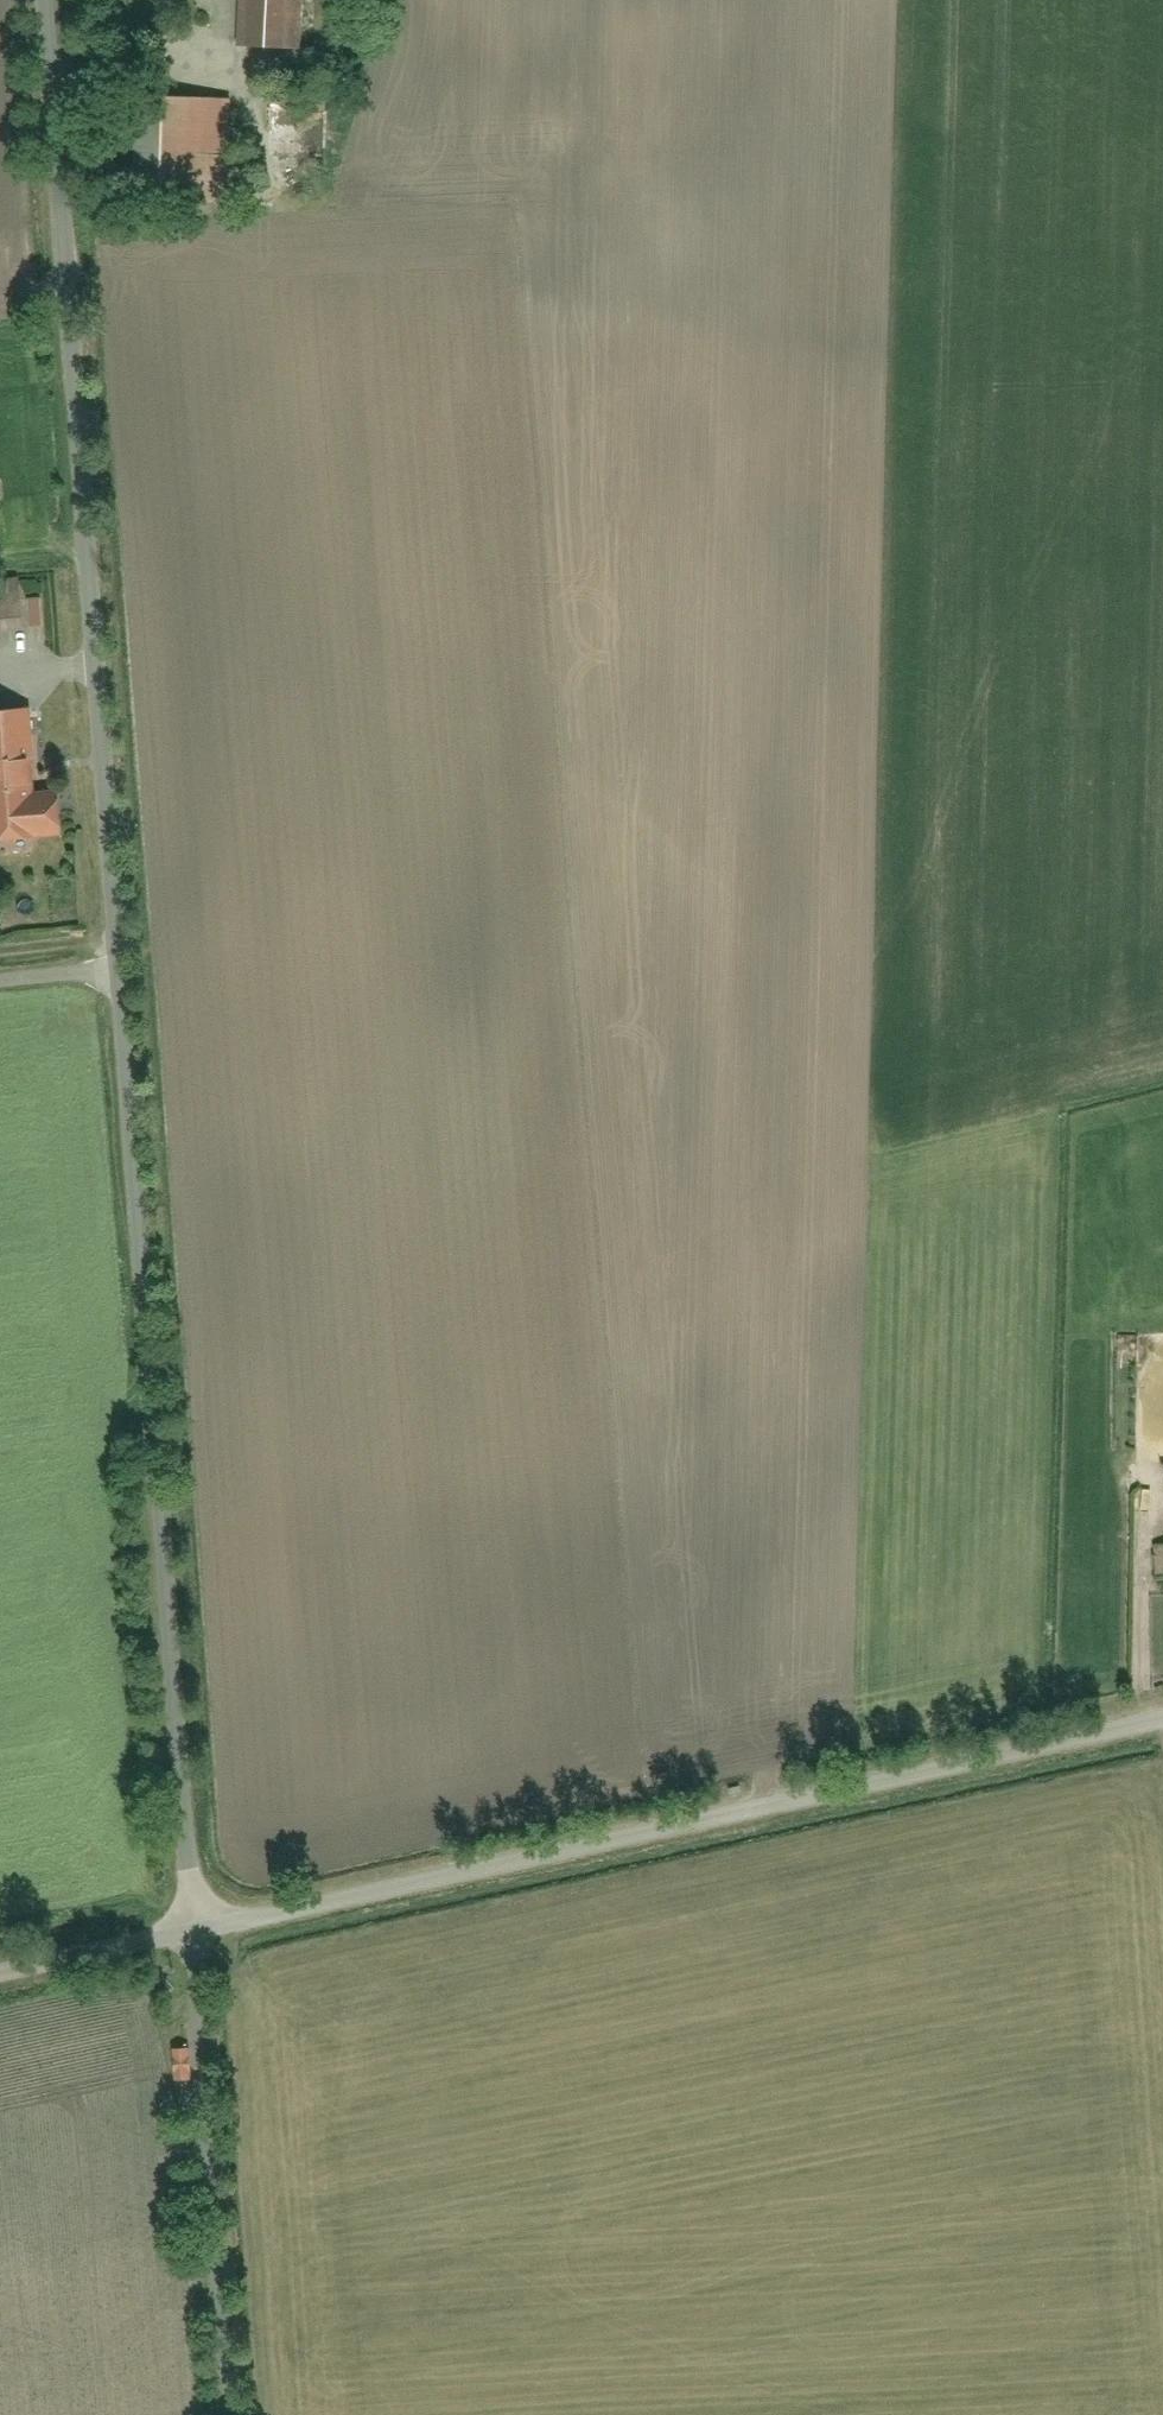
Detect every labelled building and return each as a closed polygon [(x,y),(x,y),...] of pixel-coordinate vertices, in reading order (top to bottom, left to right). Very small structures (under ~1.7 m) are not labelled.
[(241,43),(301,47),(304,0),(244,0),(241,43)] [(131,99),(129,208),(243,209),(245,100),(131,99)] [(22,584),(0,585),(0,631),(24,630),(22,584)] [(28,629),(44,629),(43,602),(27,602),(28,629)] [(46,841),(73,839),(70,791),(42,792),(37,711),(0,714),(0,844),(46,841)] [(1154,1579),(1162,1579),(1162,1547),(1155,1547),(1154,1579)] [(195,2051),(175,2052),(176,2087),(197,2087),(195,2051)]
